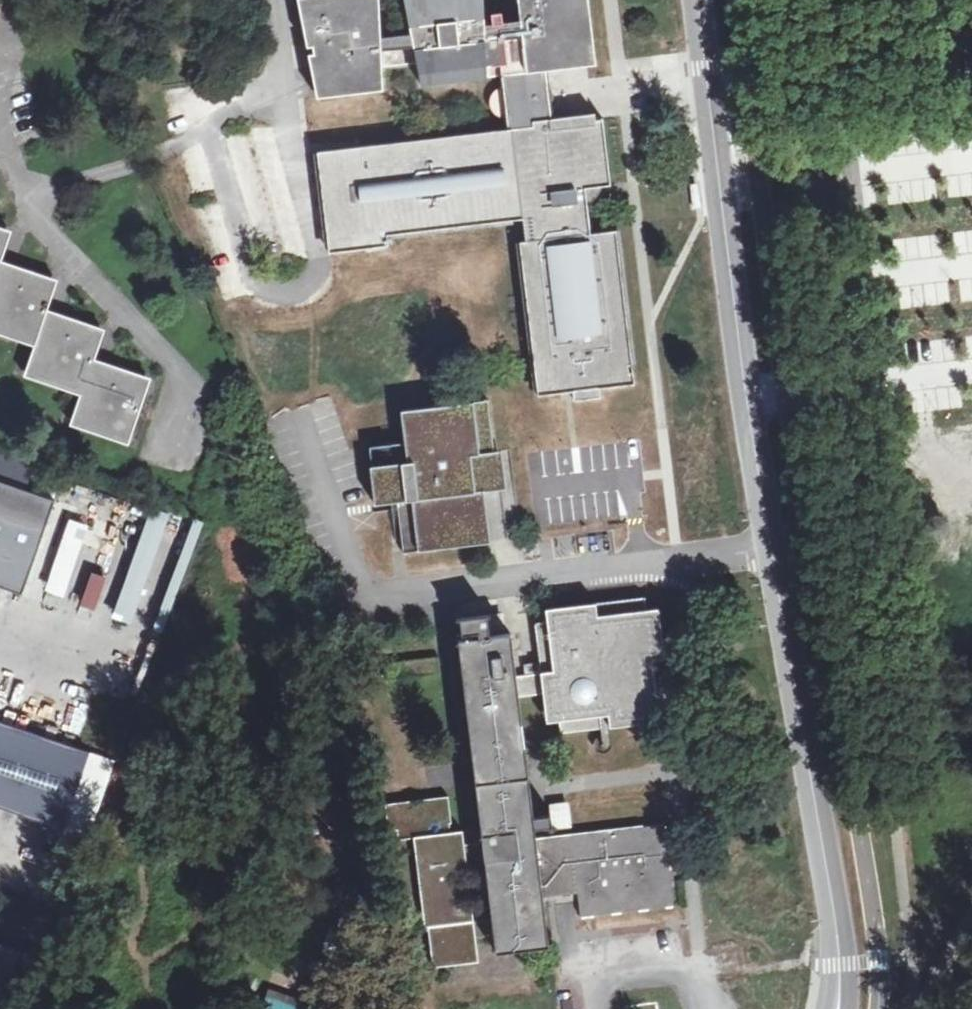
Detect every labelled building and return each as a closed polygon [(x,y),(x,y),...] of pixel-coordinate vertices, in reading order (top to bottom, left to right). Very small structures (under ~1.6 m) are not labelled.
[(306,2),(318,95),(383,87),(382,65),(417,60),(421,83),(502,72),(545,66),(585,61),(583,0),(517,0),(519,17),(483,21),(482,0),(404,0),(410,31),(379,34),(378,0),(321,0),(306,2)] [(545,66),(502,72),(503,84),(500,84),(498,85),(495,87),(493,89),(492,92),(491,94),(490,96),(490,100),(490,103),(491,106),(493,109),(496,111),(498,113),(501,114),(507,115),(509,127),(552,121),(549,100),(552,99),(554,98),(555,95),(555,93),(554,90),(552,89),(550,87),(547,87),(545,66)] [(509,127),(319,151),(334,253),(391,243),(389,235),(519,218),(543,390),(636,379),(617,229),(592,231),(589,202),(595,198),(600,193),(603,188),(604,183),(611,181),(601,115),(552,121),(509,127)] [(743,126),(735,127),(738,149),(746,148),(743,126)] [(696,185),(688,186),(692,209),(700,207),(696,185)] [(34,342),(24,372),(81,393),(71,422),(129,441),(145,390),(128,384),(131,376),(117,372),(114,379),(91,372),(100,342),(81,335),(83,327),(70,323),(67,330),(44,324),(53,292),(36,286),(38,280),(24,276),(22,282),(0,274),(0,331),(34,342)] [(401,410),(408,462),(370,466),(375,504),(384,503),(397,502),(403,553),(491,542),(484,490),(503,488),(499,462),(494,463),(493,453),(495,453),(489,400),(401,410)] [(21,595),(52,502),(0,483),(0,588),(21,595)] [(147,507),(110,614),(129,620),(157,542),(174,548),(184,520),(147,507)] [(76,541),(84,525),(68,518),(61,534),(76,541)] [(45,585),(60,590),(69,567),(54,562),(45,585)] [(78,603),(96,608),(105,574),(87,569),(78,603)] [(585,617),(535,623),(540,662),(541,673),(553,672),(556,693),(561,733),(601,728),(602,734),(599,735),(597,737),(595,739),(595,741),(595,746),(595,748),(598,750),(600,752),(602,753),(608,752),(611,750),(612,749),(612,747),(613,745),(610,715),(671,707),(665,657),(653,659),(645,597),(583,605),(585,617)] [(490,614),(456,618),(456,619),(459,619),(463,639),(458,640),(458,641),(461,641),(484,834),(481,834),(482,835),(483,835),(484,842),(493,936),(496,952),(546,946),(542,906),(544,906),(544,905),(540,905),(539,894),(534,840),(530,815),(520,725),(517,700),(519,700),(519,698),(517,699),(517,697),(514,677),(514,674),(516,674),(516,673),(514,673),(511,648),(513,648),(513,647),(510,647),(509,635),(511,635),(511,634),(493,636),(492,630),(498,629),(497,622),(496,614),(490,615),(490,614)] [(525,675),(541,673),(540,662),(524,664),(525,675)] [(514,677),(517,697),(556,693),(553,672),(541,673),(525,675),(514,677)] [(0,725),(0,810),(62,831),(88,754),(0,725)] [(112,762),(88,754),(62,831),(86,839),(112,762)] [(493,936),(484,842),(465,844),(463,831),(451,832),(450,823),(452,823),(449,796),(422,799),(422,802),(414,802),(414,800),(393,803),(393,810),(390,810),(386,811),(389,831),(397,830),(399,840),(414,838),(425,927),(428,926),(433,967),(479,962),(476,938),(493,936)] [(553,830),(572,828),(569,802),(550,804),(551,810),(550,810),(550,814),(540,815),(541,825),(551,824),(552,828),(553,828),(553,830)] [(577,889),(580,917),(674,905),(672,882),(664,883),(663,871),(670,870),(665,824),(572,835),(577,889)] [(577,889),(572,835),(534,840),(539,894),(558,892),(577,889)] [(318,1001),(324,986),(305,980),(297,999),(268,989),(260,1008),(315,1008),(318,1001)]
